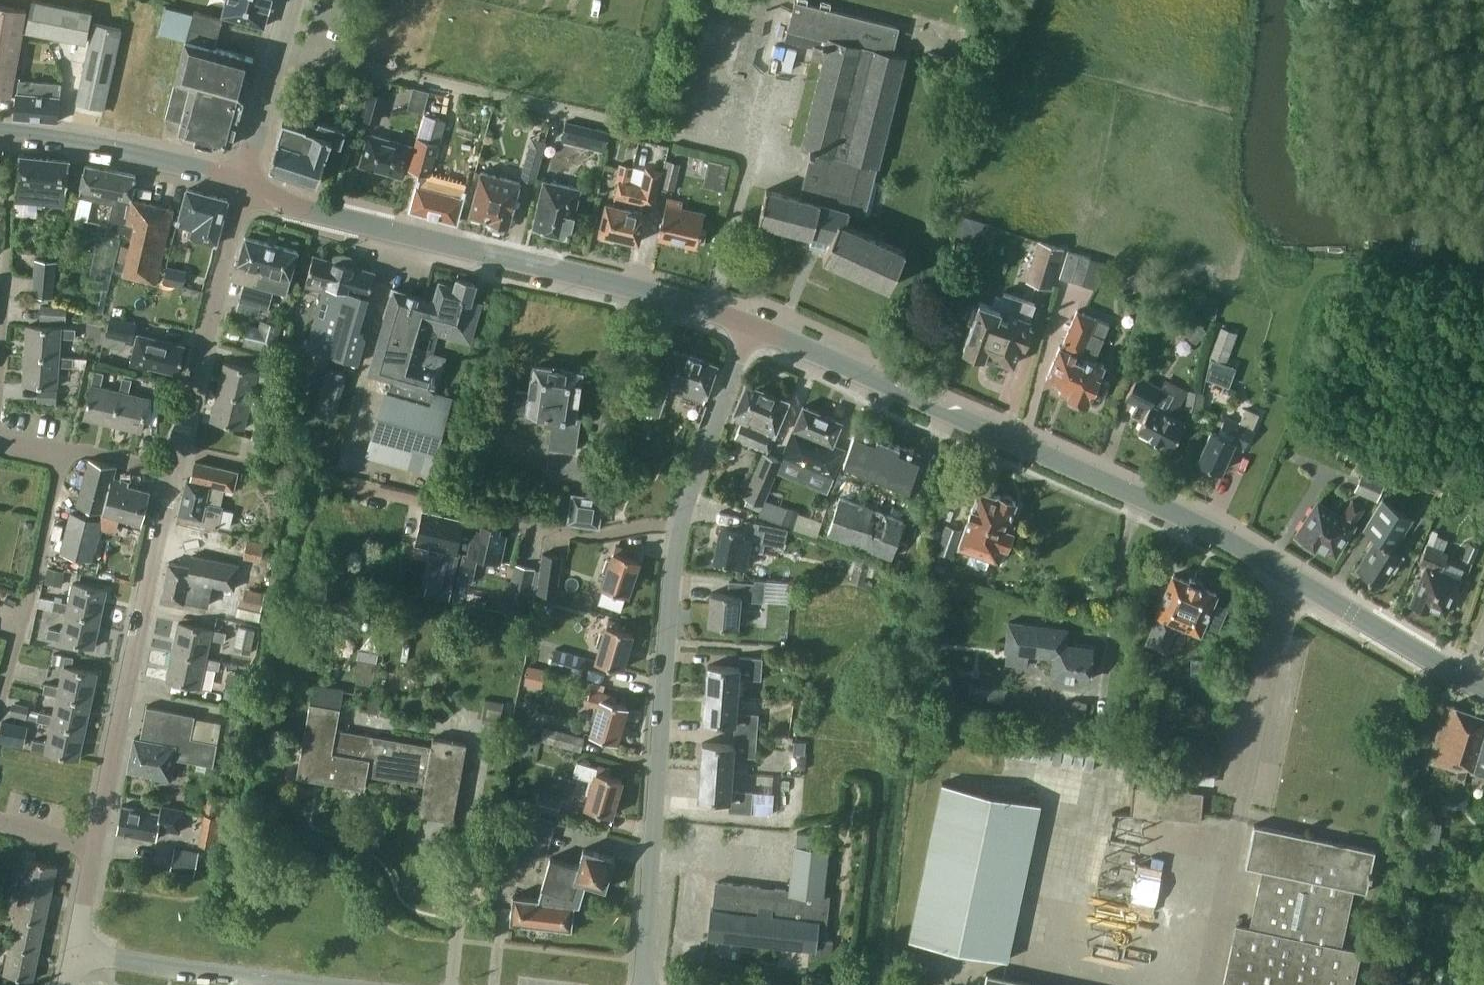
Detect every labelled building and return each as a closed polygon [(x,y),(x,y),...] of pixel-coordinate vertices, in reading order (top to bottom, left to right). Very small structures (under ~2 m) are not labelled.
[(92,10),(40,0),(31,0),(25,30),(86,42),(92,10)] [(221,15),(263,26),(270,0),(225,0),(221,15)] [(811,234),(809,244),(826,248),(823,256),(889,286),(905,250),(846,223),(849,209),(865,213),(905,56),(891,53),(898,25),(796,0),(794,0),(784,38),(814,45),(811,56),(823,59),(801,145),(814,148),(801,197),(766,188),(758,221),(811,234)] [(21,117),(58,120),(61,82),(20,79),(20,76),(14,76),(26,9),(0,5),(0,94),(10,96),(10,94),(15,95),(13,116),(21,117)] [(160,32),(185,38),(175,79),(165,117),(181,121),(179,129),(183,137),(221,147),(223,147),(223,148),(231,143),(230,143),(237,117),(238,117),(243,96),(253,57),(214,46),(222,18),(193,10),(193,13),(166,6),(160,32)] [(104,107),(121,28),(94,22),(77,101),(104,107)] [(413,86),(409,107),(426,109),(429,89),(413,86)] [(360,117),(379,122),(386,96),(367,91),(360,117)] [(318,122),(284,111),(276,137),(277,137),(269,162),(272,166),(317,181),(330,141),(340,144),(346,128),(318,119),(318,122)] [(423,112),(416,136),(407,167),(420,171),(409,209),(456,221),(469,170),(453,166),(449,178),(429,173),(445,119),(423,112)] [(566,121),(562,137),(588,143),(591,127),(566,121)] [(359,164),(402,176),(411,145),(368,133),(359,164)] [(534,180),(540,157),(545,140),(531,137),(521,177),(534,180)] [(15,200),(15,201),(42,203),(65,205),(69,160),(20,155),(15,200)] [(667,159),(660,186),(673,189),(680,162),(667,159)] [(715,159),(709,181),(724,184),(729,163),(715,159)] [(619,162),(615,179),(618,180),(619,180),(630,182),(634,166),(633,166),(619,162)] [(79,196),(84,197),(85,197),(92,199),(113,203),(107,229),(119,231),(132,234),(130,242),(129,246),(127,256),(125,264),(123,269),(123,271),(123,272),(122,275),(156,283),(173,208),(136,199),(131,198),(132,192),(135,174),(129,173),(84,164),(79,196)] [(508,224),(520,181),(481,170),(469,213),(492,219),(491,225),(503,229),(504,223),(508,224)] [(630,182),(624,206),(617,236),(638,241),(645,211),(635,208),(636,202),(654,202),(660,182),(661,174),(647,170),(645,180),(644,185),(630,182)] [(569,235),(580,188),(543,179),(533,226),(569,235)] [(614,235),(617,236),(624,206),(630,182),(619,180),(618,180),(614,196),(615,196),(614,204),(606,202),(599,232),(602,233),(601,237),(613,240),(614,235)] [(186,236),(190,237),(215,244),(227,200),(228,199),(226,197),(226,198),(188,188),(188,187),(186,189),(177,224),(189,227),(186,236)] [(696,246),(704,213),(681,207),(683,201),(667,197),(658,237),(696,246)] [(963,215),(954,240),(971,246),(975,233),(991,238),(995,225),(963,215)] [(245,280),(239,299),(260,305),(268,307),(273,288),(286,291),(297,250),(245,236),(238,261),(235,261),(231,276),(245,280)] [(1025,279),(1051,287),(1064,248),(1038,240),(1025,279)] [(1067,251),(1060,276),(1082,283),(1090,257),(1067,251)] [(359,326),(374,271),(355,266),(357,260),(350,255),(342,253),(333,254),(332,259),(313,254),(304,285),(322,290),(306,348),(357,362),(365,336),(359,326)] [(52,297),(56,261),(35,259),(32,295),(52,297)] [(182,286),(186,270),(167,265),(163,282),(182,286)] [(1149,284),(1144,272),(1130,276),(1135,289),(1149,284)] [(439,280),(433,299),(429,313),(463,323),(475,283),(457,278),(455,285),(439,280)] [(475,326),(463,323),(429,313),(433,299),(392,287),(384,319),(435,333),(470,343),(475,326)] [(1027,324),(1034,302),(1003,291),(1001,296),(995,294),(991,304),(979,300),(977,306),(972,304),(967,319),(972,321),(963,346),(967,347),(965,353),(978,357),(980,352),(1013,363),(1020,343),(1024,344),(1031,325),(1027,324)] [(65,320),(66,306),(41,304),(40,319),(65,320)] [(1102,396),(1108,380),(1098,376),(1103,363),(1093,359),(1109,323),(1076,309),(1061,345),(1059,345),(1045,377),(1071,388),(1067,395),(1087,403),(1092,392),(1102,396)] [(106,335),(131,341),(136,321),(110,315),(106,335)] [(242,344),(274,352),(281,324),(260,319),(258,326),(247,323),(242,344)] [(430,352),(435,333),(384,319),(368,373),(391,380),(388,391),(387,391),(374,437),(435,455),(448,408),(431,403),(434,392),(445,356),(430,352)] [(25,353),(59,356),(60,336),(74,337),(75,328),(27,325),(25,353)] [(1205,377),(1229,385),(1235,367),(1226,362),(1237,332),(1220,326),(1209,356),(1210,356),(1205,377)] [(178,372),(184,344),(138,333),(130,363),(148,367),(149,366),(178,372)] [(279,348),(277,356),(285,358),(287,350),(279,348)] [(704,401),(717,364),(671,348),(657,390),(643,385),(635,407),(657,414),(664,394),(666,395),(669,388),(704,401)] [(73,357),(59,356),(25,353),(23,383),(57,386),(58,365),(73,366),(73,357)] [(218,390),(251,398),(256,379),(270,382),(272,373),(224,362),(218,390)] [(575,449),(579,423),(574,422),(581,371),(534,364),(530,391),(516,389),(514,407),(527,409),(527,410),(546,413),(544,424),(552,425),(549,446),(575,449)] [(317,414),(337,418),(347,372),(328,367),(317,414)] [(83,417),(112,424),(119,390),(100,386),(103,372),(94,370),(83,417)] [(1130,413),(1142,419),(1136,430),(1171,448),(1185,422),(1164,411),(1173,394),(1137,375),(1126,396),(1136,402),(1130,413)] [(122,376),(119,390),(112,424),(141,430),(148,397),(128,392),(131,378),(122,376)] [(735,435),(759,445),(768,449),(789,399),(746,382),(732,416),(741,420),(735,435)] [(57,389),(38,388),(37,401),(57,402),(57,389)] [(1189,389),(1185,408),(1199,411),(1202,392),(1189,389)] [(265,401),(251,398),(218,390),(210,419),(244,427),(249,407),(263,410),(265,401)] [(833,475),(844,448),(832,443),(842,421),(803,405),(782,454),(833,475)] [(1243,449),(1259,413),(1246,407),(1239,422),(1226,416),(1218,433),(1211,430),(1198,460),(1220,470),(1232,444),(1243,449)] [(257,412),(254,424),(267,427),(270,415),(257,412)] [(909,489),(921,453),(899,445),(900,444),(877,435),(877,436),(856,427),(843,463),(853,467),(851,472),(857,474),(859,469),(909,489)] [(782,460),(762,451),(743,496),(762,504),(782,460)] [(141,522),(149,490),(127,484),(128,481),(112,477),(115,465),(88,458),(76,504),(103,511),(102,512),(141,522)] [(217,526),(218,524),(229,526),(232,510),(221,508),(222,505),(220,505),(224,487),(233,489),(238,470),(195,460),(191,478),(187,478),(179,513),(201,518),(200,522),(217,526)] [(1354,490),(1377,500),(1385,481),(1363,471),(1354,490)] [(1012,497),(1012,496),(1011,495),(1010,493),(1009,492),(1007,492),(1005,492),(1003,492),(1002,493),(1001,493),(1000,494),(997,493),(996,494),(979,488),(972,506),(972,505),(969,515),(958,545),(964,547),(962,553),(969,555),(971,550),(998,560),(1004,546),(1006,547),(1013,530),(1006,527),(1016,500),(1013,499),(1012,498),(1012,497)] [(598,525),(602,497),(572,493),(568,521),(598,525)] [(891,556),(904,520),(840,496),(827,532),(891,556)] [(1353,523),(1364,506),(1352,498),(1341,516),(1317,500),(1296,533),(1313,544),(1315,540),(1334,553),(1353,523)] [(1394,571),(1404,555),(1393,548),(1413,517),(1383,498),(1363,529),(1373,536),(1366,547),(1369,549),(1357,569),(1380,584),(1390,569),(1394,571)] [(799,509),(787,505),(782,521),(794,525),(799,509)] [(446,550),(442,566),(438,587),(451,590),(460,552),(457,551),(464,519),(422,510),(415,543),(442,549),(446,550)] [(91,560),(101,519),(71,511),(60,552),(91,560)] [(751,539),(785,546),(788,528),(744,519),(742,530),(720,525),(713,559),(745,566),(751,539)] [(463,552),(457,578),(472,581),(476,563),(478,556),(500,561),(506,534),(498,533),(500,527),(482,523),(481,529),(474,527),(468,553),(463,552)] [(961,529),(945,523),(936,550),(952,555),(961,529)] [(261,560),(264,542),(246,539),(244,557),(261,560)] [(1472,562),(1479,547),(1469,542),(1462,557),(1472,562)] [(1444,613),(1460,577),(1441,569),(1448,552),(1426,543),(1418,561),(1426,564),(1410,602),(1412,603),(1414,607),(1421,611),(1425,609),(1428,610),(1430,606),(1444,613)] [(627,595),(639,559),(626,555),(628,549),(615,544),(611,559),(607,558),(602,571),(606,572),(601,586),(627,595)] [(562,554),(542,551),(536,592),(556,595),(562,554)] [(234,588),(239,563),(192,554),(190,565),(169,561),(161,597),(183,601),(194,603),(198,581),(234,588)] [(856,557),(850,580),(863,583),(869,560),(856,557)] [(507,594),(504,611),(510,612),(522,615),(526,598),(528,599),(535,567),(522,564),(518,582),(510,581),(507,594)] [(49,566),(46,577),(62,580),(64,569),(49,566)] [(1218,628),(1226,608),(1212,602),(1216,592),(1172,574),(1156,613),(1157,614),(1145,642),(1166,651),(1176,627),(1181,629),(1182,625),(1200,632),(1204,622),(1218,628)] [(740,599),(753,600),(764,601),(766,579),(755,578),(755,581),(729,579),(728,593),(710,591),(708,624),(738,626),(740,599)] [(37,605),(66,611),(100,618),(106,589),(73,582),(68,602),(39,596),(37,605)] [(242,585),(238,604),(260,609),(265,591),(242,585)] [(94,646),(100,618),(66,611),(62,630),(48,627),(46,636),(94,646)] [(622,668),(632,632),(619,628),(620,622),(608,618),(604,633),(600,631),(596,645),(600,646),(596,660),(622,668)] [(173,649),(206,656),(210,637),(224,640),(226,631),(179,621),(173,649)] [(1008,621),(1005,650),(1006,650),(1028,653),(1038,654),(1055,656),(1053,674),(1088,678),(1092,647),(1066,643),(1068,628),(1056,626),(1043,625),(1008,621)] [(238,625),(233,649),(249,652),(254,628),(238,625)] [(1143,646),(1133,671),(1142,674),(1152,650),(1143,646)] [(581,675),(586,656),(555,647),(550,667),(581,675)] [(220,659),(206,656),(173,649),(166,679),(200,686),(204,666),(218,669),(220,659)] [(708,664),(706,692),(737,694),(739,677),(761,678),(762,657),(739,655),(738,666),(708,664)] [(45,682),(43,691),(57,694),(91,702),(97,672),(71,667),(69,666),(66,666),(65,666),(64,665),(63,665),(59,685),(57,685),(45,682)] [(541,687),(545,668),(528,665),(524,684),(541,687)] [(592,680),(590,687),(602,691),(604,684),(592,680)] [(602,691),(590,687),(585,703),(595,706),(591,718),(595,719),(591,733),(617,741),(627,705),(614,701),(616,695),(602,691)] [(736,711),(737,694),(706,692),(704,720),(735,722),(734,733),(757,734),(758,713),(736,711)] [(39,710),(37,719),(51,722),(85,730),(91,702),(57,694),(53,713),(39,710)] [(453,819),(466,742),(433,736),(431,746),(336,729),(340,706),(310,701),(297,775),(364,787),(367,773),(424,783),(419,813),(453,819)] [(1446,703),(1428,761),(1459,770),(1457,775),(1471,779),(1473,770),(1483,773),(1483,716),(1446,703)] [(217,741),(216,741),(191,736),(195,714),(146,705),(140,737),(134,736),(128,768),(152,773),(151,775),(170,779),(174,757),(213,764),(213,761),(221,763),(225,745),(217,743),(217,741)] [(0,727),(0,741),(23,745),(27,725),(1,719),(0,727)] [(79,758),(85,730),(51,722),(47,741),(33,738),(31,747),(79,758)] [(584,736),(544,725),(540,739),(580,750),(584,736)] [(702,741),(700,769),(732,772),(733,754),(755,756),(757,734),(734,733),(733,744),(702,741)] [(793,740),(792,752),(804,753),(805,741),(793,740)] [(611,814),(622,778),(609,774),(611,768),(598,764),(597,766),(577,760),(573,774),(590,779),(586,791),(589,792),(585,806),(611,814)] [(732,772),(700,769),(698,797),(729,800),(728,810),(751,812),(753,790),(730,789),(732,772)] [(908,938),(1007,959),(1040,803),(941,782),(908,938)] [(1201,820),(1204,792),(1133,785),(1130,814),(1201,820)] [(561,799),(538,792),(533,808),(556,815),(561,799)] [(156,838),(158,828),(180,832),(184,808),(161,803),(159,812),(149,810),(122,805),(117,831),(156,838)] [(545,856),(556,819),(529,812),(519,848),(545,856)] [(216,846),(221,817),(203,814),(198,842),(216,846)] [(1375,849),(1254,823),(1245,865),(1262,868),(1250,926),(1236,923),(1223,984),(1353,984),(1360,950),(1337,945),(1350,887),(1366,891),(1375,849)] [(716,881),(713,908),(711,907),(707,936),(820,948),(823,945),(829,894),(823,894),(829,848),(795,844),(790,889),(775,888),(775,892),(760,890),(761,886),(716,881)] [(174,846),(170,870),(194,875),(198,850),(174,846)] [(606,888),(606,885),(615,856),(583,847),(579,864),(550,855),(537,897),(513,894),(510,920),(518,921),(518,925),(530,926),(530,922),(551,924),(551,928),(563,930),(563,926),(571,927),(574,901),(578,902),(584,882),(606,888)] [(27,859),(22,887),(51,893),(57,865),(27,859)] [(45,922),(51,893),(22,887),(16,916),(45,922)] [(16,916),(10,944),(39,950),(45,922),(16,916)] [(39,950),(10,944),(4,973),(33,979),(39,950)] [(987,972),(984,984),(1050,984),(987,972)]
